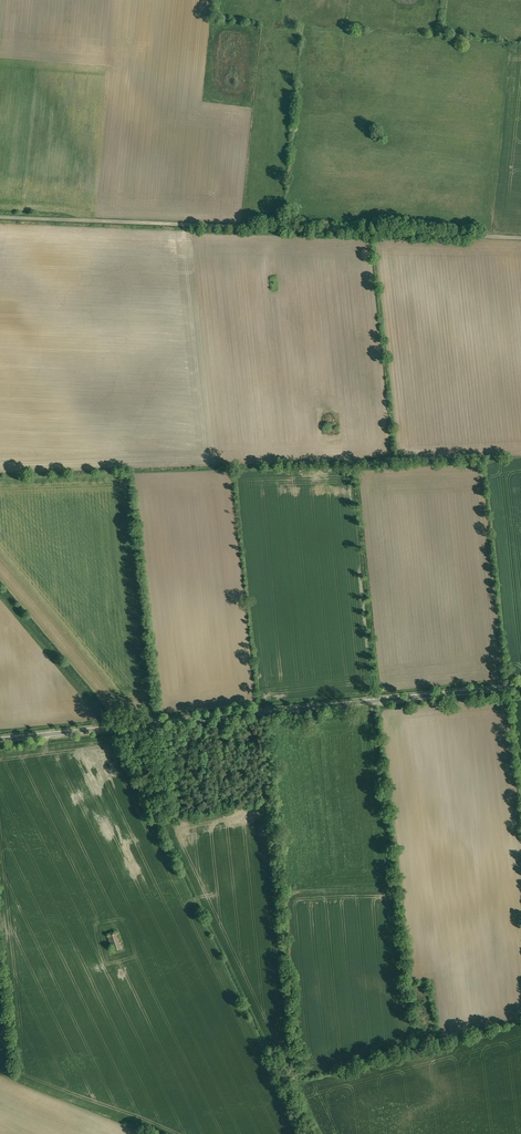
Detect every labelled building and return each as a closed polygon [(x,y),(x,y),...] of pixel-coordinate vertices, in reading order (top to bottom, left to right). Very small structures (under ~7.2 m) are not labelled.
[(117,933),(107,936),(113,952),(122,949),(117,933)]
